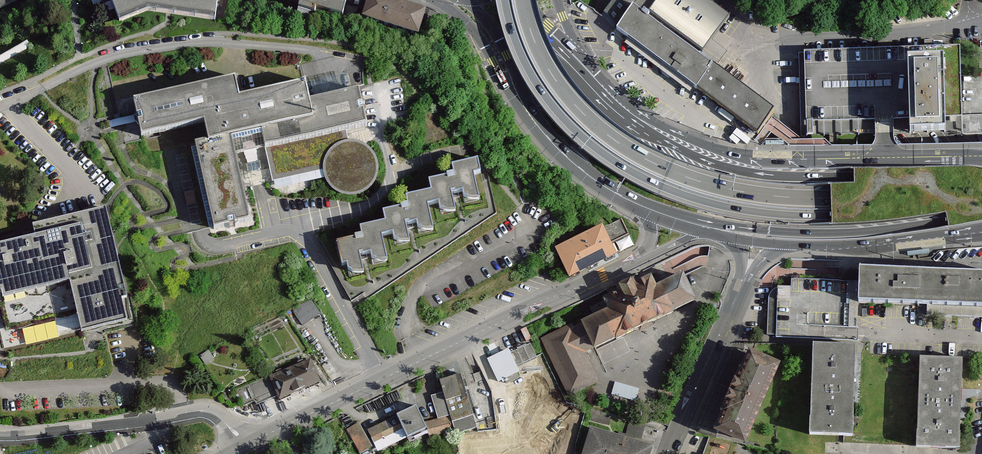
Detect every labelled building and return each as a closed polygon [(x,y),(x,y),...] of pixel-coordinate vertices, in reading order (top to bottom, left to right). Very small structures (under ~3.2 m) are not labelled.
[(115,1),(127,29),(156,15),(169,18),(223,26),(235,0),(101,0),(103,5),(115,1)] [(341,12),(345,0),(295,0),(341,12)] [(385,0),(368,0),(363,16),(418,33),(425,12),(385,0)] [(606,22),(663,64),(659,70),(662,75),(667,78),(672,80),(677,75),(696,89),(697,89),(757,134),(774,112),(738,85),(738,84),(714,66),(713,67),(699,57),(729,17),(712,4),(715,0),(614,0),(619,4),(606,22)] [(960,48),(804,53),(807,136),(962,130),(960,48)] [(234,79),(133,102),(137,121),(141,137),(204,124),(209,145),(192,146),(214,228),(232,226),(248,223),(230,141),(262,133),(272,181),(274,180),(275,188),(325,177),(329,184),(332,187),(336,190),(342,193),(346,194),(350,194),(356,194),(361,193),(366,190),(370,186),(373,183),(376,178),(378,173),(379,168),(378,161),(376,154),(371,147),(366,143),(360,140),(353,139),(348,139),(346,130),(364,127),(359,91),(310,103),(305,83),(239,98),(234,79)] [(468,201),(480,199),(476,178),(481,177),(478,162),(447,167),(448,175),(423,179),(424,190),(398,194),(400,205),(376,209),(378,218),(351,222),(353,235),(330,239),(333,260),(341,259),(343,270),(353,269),(350,250),(362,248),(364,263),(379,260),(375,236),(389,233),(390,241),(402,239),(400,224),(413,221),(415,231),(428,229),(424,205),(440,203),(442,215),(456,212),(453,197),(467,194),(468,201)] [(0,247),(0,297),(1,296),(2,301),(69,285),(81,336),(127,326),(122,303),(126,303),(104,212),(34,227),(35,240),(0,247)] [(611,224),(622,250),(635,243),(624,218),(611,224)] [(617,257),(604,226),(554,247),(568,278),(617,257)] [(857,304),(981,307),(981,268),(858,265),(857,304)] [(602,308),(537,340),(563,393),(595,377),(583,352),(690,299),(676,270),(651,283),(646,273),(596,297),(602,308)] [(775,332),(851,333),(852,282),(776,280),(775,332)] [(322,317),(313,300),(292,312),(300,328),(322,317)] [(69,327),(77,321),(73,315),(64,321),(69,327)] [(857,348),(813,346),(809,437),(853,439),(857,348)] [(508,347),(486,357),(498,382),(504,379),(506,384),(522,377),(508,347)] [(747,351),(711,438),(745,453),(782,365),(747,351)] [(206,365),(214,360),(208,352),(201,357),(206,365)] [(963,360),(919,358),(916,450),(959,451),(963,360)] [(319,381),(309,360),(269,377),(278,399),(319,381)] [(438,380),(449,421),(452,434),(475,428),(461,374),(438,380)] [(617,381),(614,393),(638,397),(640,385),(617,381)] [(544,396),(504,390),(499,423),(535,428),(538,410),(542,411),(544,396)] [(418,405),(395,417),(405,436),(428,423),(418,405)] [(395,417),(364,432),(373,448),(403,434),(395,417)] [(358,420),(344,428),(358,453),(363,453),(373,448),(364,432),(358,420)] [(428,423),(429,435),(452,434),(449,421),(428,423)] [(628,432),(623,430),(621,434),(641,441),(646,427),(632,422),(628,432)] [(652,450),(592,432),(585,453),(650,453),(652,450)]
